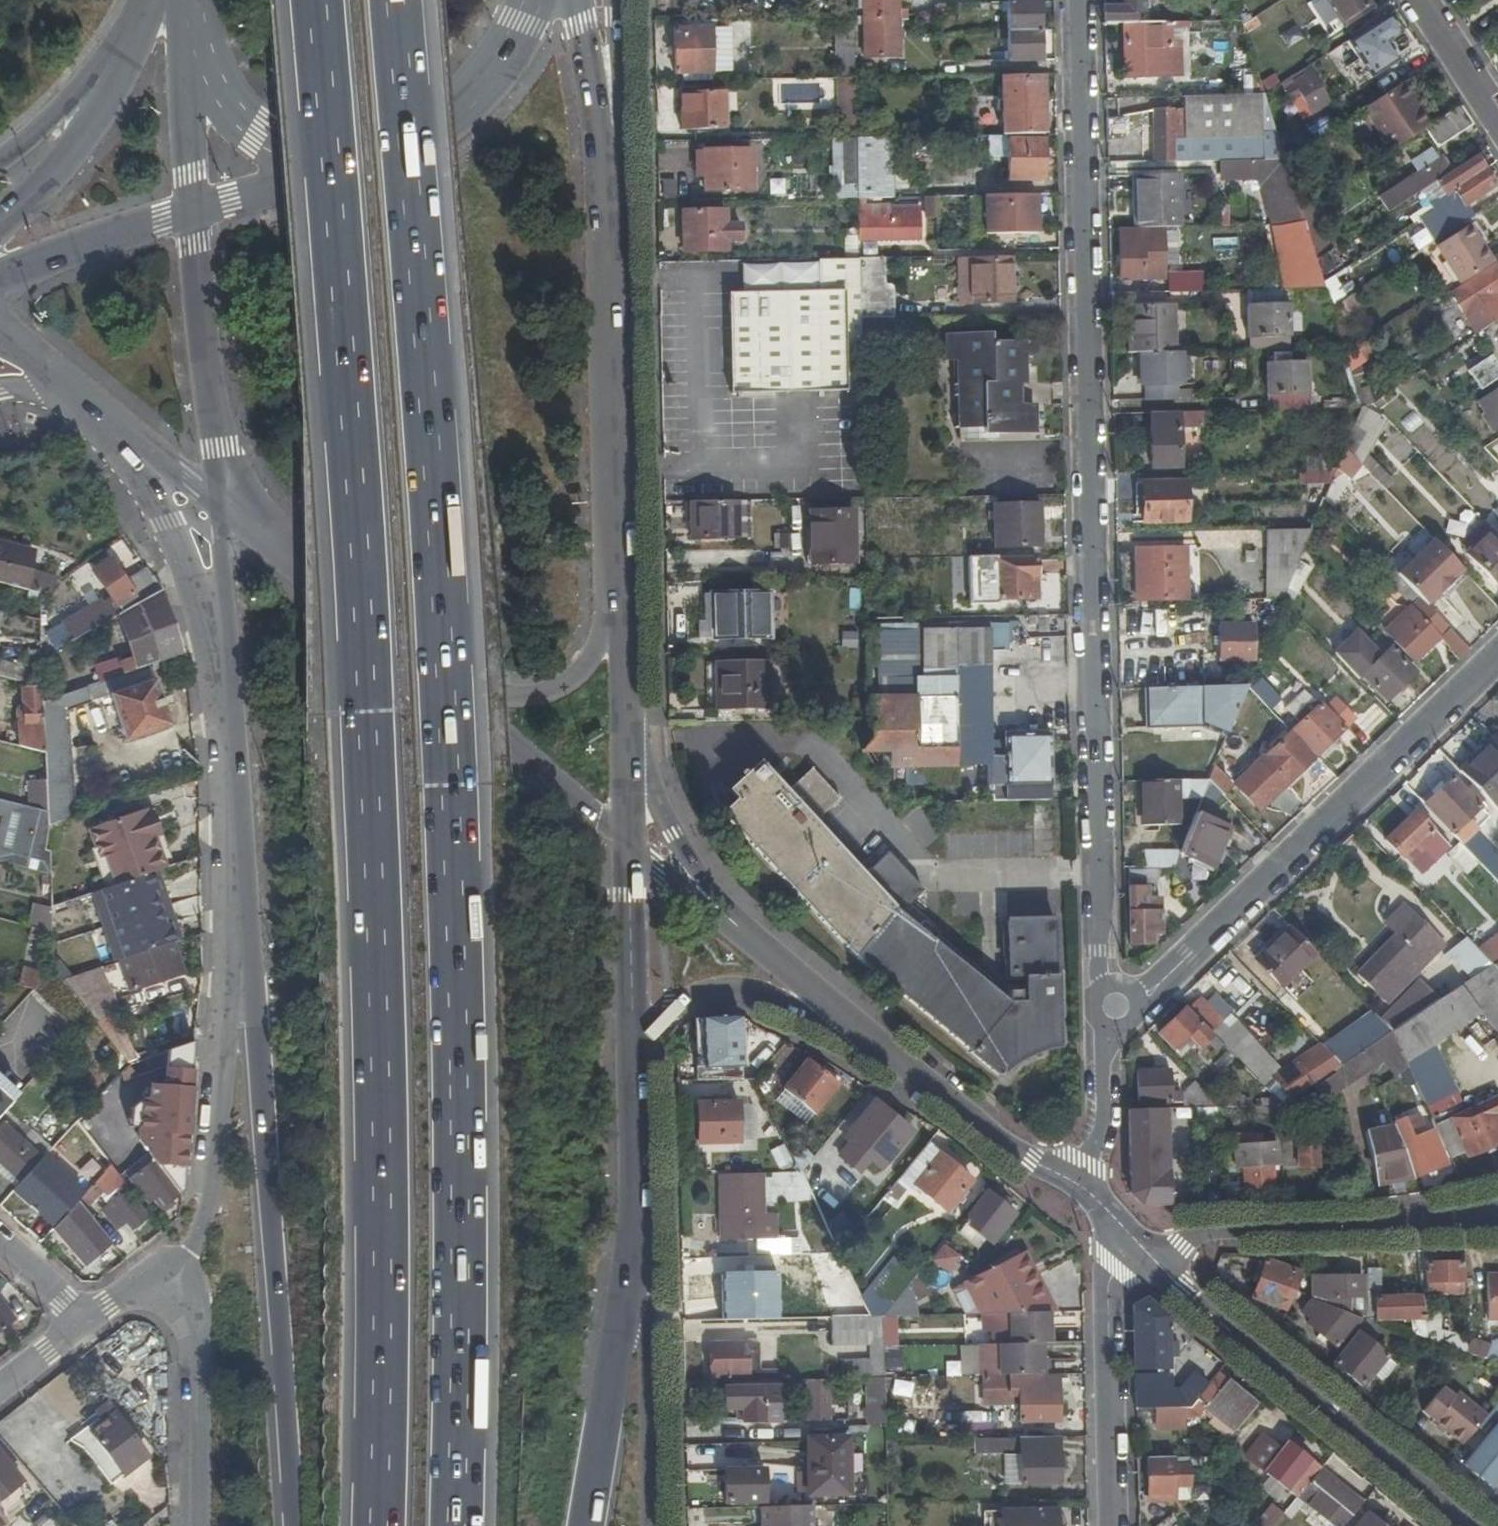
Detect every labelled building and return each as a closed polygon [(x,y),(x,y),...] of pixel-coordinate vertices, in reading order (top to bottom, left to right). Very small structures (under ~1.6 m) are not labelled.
[(865,58),(900,58),(899,22),(906,22),(906,6),(899,5),(899,0),(864,0),(865,58)] [(1106,24),(1125,24),(1137,23),(1137,12),(1146,12),(1145,0),(1125,0),(1125,6),(1105,7),(1106,24)] [(1368,0),(1316,0),(1308,5),(1329,40),(1374,10),(1368,0)] [(998,26),(998,38),(1007,38),(1008,62),(1040,61),(1039,1),(1007,2),(1007,26),(998,26)] [(1387,43),(1392,39),(1401,33),(1391,17),(1349,44),(1372,78),(1398,61),(1387,43)] [(1137,23),(1125,24),(1126,78),(1160,77),(1160,47),(1174,46),(1174,23),(1137,23)] [(713,73),(712,28),(674,29),(674,74),(713,73)] [(1404,57),(1392,39),(1387,43),(1398,61),(1404,57)] [(1160,47),(1160,77),(1180,76),(1180,46),(1174,46),(1160,47)] [(1305,71),(1307,76),(1295,83),(1313,113),(1330,103),(1310,68),(1305,71)] [(1397,88),(1390,92),(1394,97),(1399,93),(1419,123),(1439,110),(1418,77),(1398,90),(1397,88)] [(1002,111),(1003,136),(1044,136),(1043,79),(1002,80),(1002,101),(997,101),(997,111),(1002,111)] [(687,115),(688,131),(723,130),(723,93),(680,93),(681,115),(687,115)] [(1473,124),(1461,106),(1425,130),(1437,148),(1473,124)] [(1155,111),(1156,162),(1243,160),(1242,133),(1226,133),(1226,138),(1185,138),(1184,107),(1174,107),(1174,110),(1155,111)] [(891,136),(829,137),(830,193),(891,193),(891,136)] [(1044,139),(1010,141),(1010,181),(1044,180),(1044,139)] [(1360,154),(1368,167),(1390,153),(1381,139),(1360,154)] [(752,150),(704,151),(704,192),(752,190),(752,150)] [(1383,198),(1392,211),(1436,182),(1450,173),(1442,159),(1438,161),(1431,151),(1412,163),(1419,174),(1383,198)] [(1485,169),(1477,156),(1450,173),(1436,182),(1445,195),(1450,192),(1454,189),(1485,169)] [(1275,203),(1282,225),(1303,221),(1282,160),(1256,160),(1270,204),(1275,203)] [(1454,189),(1465,204),(1465,205),(1496,185),(1485,169),(1454,189)] [(1181,175),(1130,176),(1131,225),(1181,224),(1181,175)] [(784,195),(783,177),(767,178),(768,196),(784,195)] [(1434,202),(1438,208),(1454,197),(1450,192),(1445,195),(1434,202)] [(934,215),(933,195),(921,196),(922,216),(934,215)] [(1017,215),(1012,215),(1012,224),(1017,223),(1017,239),(1039,239),(1038,199),(1017,199),(1017,215)] [(1306,225),(1312,247),(1316,260),(1332,250),(1334,249),(1319,199),(1301,211),(1306,225)] [(1411,217),(1415,222),(1438,208),(1434,202),(1411,217)] [(1434,225),(1442,237),(1472,217),(1465,205),(1465,204),(1434,225)] [(871,219),(858,220),(859,240),(920,239),(920,208),(888,208),(888,219),(871,219)] [(871,209),(871,219),(888,219),(888,208),(871,209)] [(725,212),(684,213),(685,253),(726,251),(725,212)] [(1478,273),(1497,261),(1497,245),(1495,241),(1497,239),(1497,224),(1494,218),(1485,225),(1485,226),(1473,234),(1481,247),(1467,257),(1478,273)] [(1125,277),(1167,276),(1164,229),(1122,229),(1125,277)] [(1308,290),(1325,290),(1323,282),(1321,276),(1316,260),(1312,247),(1303,250),(1309,271),(1302,273),(1308,290)] [(1332,250),(1316,260),(1321,276),(1339,265),(1332,250)] [(859,259),(861,319),(890,319),(890,309),(889,288),(885,288),(884,288),(883,271),(883,258),(859,259)] [(859,259),(821,260),(821,292),(730,294),(731,321),(805,320),(861,319),(859,259)] [(973,282),(973,304),(1010,303),(1010,260),(959,261),(959,282),(973,282)] [(1482,274),(1453,294),(1466,314),(1497,293),(1497,266),(1483,276),(1482,274)] [(1172,278),(1172,293),(1205,292),(1205,277),(1172,278)] [(960,303),(973,304),(973,282),(959,282),(960,303)] [(1284,291),(1254,291),(1254,306),(1249,307),(1250,339),(1290,338),(1290,305),(1284,306),(1284,291)] [(1132,307),(1133,354),(1143,353),(1175,353),(1174,306),(1132,307)] [(1497,320),(1497,318),(1494,312),(1473,326),(1478,333),(1497,320)] [(731,394),(862,390),(861,319),(805,320),(805,390),(731,391),(731,394)] [(731,321),(731,391),(805,390),(805,320),(731,321)] [(954,396),(961,396),(961,427),(989,427),(989,434),(1032,433),(1032,407),(1015,407),(1015,387),(1023,386),(1022,368),(1025,368),(1025,343),(991,344),(991,335),(947,336),(947,360),(960,360),(960,385),(954,385),(954,396)] [(1175,353),(1143,353),(1143,386),(1147,387),(1147,401),(1182,401),(1182,386),(1184,386),(1184,352),(1175,353)] [(1467,369),(1479,389),(1497,376),(1497,365),(1491,354),(1467,369)] [(1269,411),(1310,410),(1310,364),(1269,365),(1269,411)] [(1486,398),(1497,417),(1497,390),(1486,398)] [(1204,412),(1152,414),(1152,468),(1180,467),(1179,428),(1204,427),(1204,412)] [(1367,412),(1345,449),(1361,465),(1369,474),(1376,467),(1366,457),(1388,425),(1367,412)] [(1361,465),(1345,449),(1337,470),(1349,479),(1361,465)] [(1337,470),(1300,470),(1300,482),(1332,481),(1337,470)] [(1180,483),(1137,483),(1137,523),(1180,523),(1180,483)] [(738,538),(737,501),(691,502),(691,539),(738,538)] [(1040,504),(994,505),(994,546),(1041,545),(1040,504)] [(1494,530),(1493,531),(1472,510),(1450,531),(1457,539),(1455,541),(1497,585),(1497,535),(1495,531),(1494,530)] [(855,511),(812,512),(812,563),(855,562),(855,511)] [(1267,531),(1268,601),(1283,601),(1304,551),(1313,529),(1267,531)] [(1434,541),(1398,576),(1428,607),(1464,572),(1434,541)] [(23,590),(33,553),(0,544),(0,584),(23,590)] [(1172,556),(1172,549),(1138,549),(1138,600),(1187,599),(1187,555),(1172,556)] [(57,618),(69,638),(112,612),(157,597),(143,572),(140,567),(117,581),(100,552),(81,564),(98,593),(57,618)] [(996,557),(967,557),(969,604),(997,604),(997,599),(1030,598),(1029,576),(1036,576),(1036,558),(996,559),(996,557)] [(1405,617),(1386,635),(1413,664),(1438,639),(1460,661),(1470,651),(1428,607),(1398,576),(1388,565),(1372,580),(1405,617)] [(25,584),(43,593),(51,575),(34,567),(25,584)] [(1307,604),(1296,593),(1287,600),(1298,612),(1307,604)] [(770,594),(713,594),(713,638),(720,638),(771,637),(770,594)] [(77,674),(83,689),(100,683),(176,654),(157,597),(112,612),(128,655),(77,674)] [(1254,617),(1277,616),(1282,605),(1254,606),(1254,617)] [(1168,616),(1138,616),(1139,630),(1168,630),(1168,616)] [(31,621),(22,618),(23,651),(33,651),(31,621)] [(60,623),(44,624),(45,642),(61,641),(60,623)] [(1254,627),(1220,627),(1220,660),(1254,661),(1254,627)] [(955,677),(990,677),(989,629),(931,630),(914,631),(902,631),(867,631),(868,649),(869,680),(918,678),(955,677)] [(1169,653),(1186,648),(1181,631),(1163,636),(1169,653)] [(1357,633),(1334,655),(1359,680),(1363,676),(1387,702),(1415,675),(1391,649),(1381,659),(1357,633)] [(0,659),(0,676),(11,679),(15,663),(0,659)] [(769,663),(716,664),(717,707),(769,706),(769,663)] [(41,831),(72,820),(67,711),(94,702),(96,702),(104,701),(120,743),(166,728),(149,681),(132,686),(128,676),(100,686),(100,683),(83,689),(35,705),(36,738),(37,753),(38,770),(40,810),(41,827),(41,831)] [(870,738),(860,751),(882,751),(883,767),(957,765),(956,713),(955,677),(918,678),(869,680),(870,719),(870,738)] [(956,713),(991,713),(990,677),(955,677),(956,713)] [(35,705),(34,686),(13,687),(13,699),(5,711),(5,723),(14,730),(14,738),(36,738),(35,705)] [(1295,715),(1308,696),(1298,689),(1285,708),(1295,715)] [(1252,708),(1257,696),(1247,692),(1242,705),(1252,708)] [(1292,733),(1316,757),(1355,719),(1336,700),(1325,710),(1321,705),(1292,733)] [(1213,710),(1181,711),(1182,747),(1213,748),(1213,710)] [(956,713),(957,765),(991,765),(991,713),(956,713)] [(1277,794),(1316,757),(1292,733),(1264,760),(1270,765),(1259,775),(1277,794)] [(992,787),(993,802),(1050,801),(1048,743),(1030,743),(1029,736),(1006,736),(1007,787),(992,787)] [(36,738),(14,738),(14,747),(37,753),(36,738)] [(1493,746),(1478,761),(1474,757),(1462,768),(1490,798),(1497,791),(1497,752),(1493,746)] [(768,865),(805,818),(756,766),(728,792),(737,801),(722,816),(768,865)] [(1215,768),(1210,781),(1223,795),(1232,787),(1215,768)] [(40,810),(38,770),(22,771),(25,806),(40,810)] [(1470,798),(1460,787),(1452,778),(1425,804),(1452,833),(1480,808),(1470,798)] [(1179,782),(1143,782),(1144,826),(1179,825),(1179,782)] [(1464,783),(1460,787),(1470,798),(1474,794),(1464,783)] [(0,799),(0,848),(31,856),(29,867),(43,871),(42,849),(35,847),(41,827),(40,810),(25,806),(0,799)] [(158,868),(160,868),(148,835),(141,815),(139,810),(84,830),(94,856),(100,854),(110,884),(158,868)] [(156,832),(149,812),(141,815),(148,835),(156,832)] [(1433,861),(1449,846),(1416,814),(1388,841),(1402,856),(1416,843),(1433,861)] [(1230,829),(1196,815),(1181,850),(1180,854),(1214,868),(1223,845),(1230,829)] [(812,912),(850,867),(805,818),(768,865),(812,912)] [(1236,831),(1230,829),(1223,845),(1229,847),(1236,831)] [(1477,863),(1481,867),(1492,857),(1470,835),(1460,845),(1477,863)] [(1477,863),(1460,845),(1450,855),(1467,872),(1477,863)] [(1162,867),(1175,867),(1180,854),(1181,850),(1144,851),(1144,868),(1162,867)] [(889,908),(850,867),(812,912),(853,956),(971,1052),(971,1054),(999,1076),(1013,1064),(1027,1056),(1047,1049),(1058,1047),(1055,921),(1009,921),(1009,974),(1026,974),(1026,1006),(1008,1005),(889,908)] [(1144,868),(1129,868),(1130,946),(1152,946),(1153,936),(1161,935),(1159,900),(1144,900),(1144,890),(1152,890),(1162,867),(1144,868)] [(85,892),(111,963),(115,962),(181,940),(174,918),(170,919),(159,886),(164,884),(158,868),(110,884),(85,892)] [(1433,934),(1414,915),(1379,950),(1357,973),(1386,1002),(1444,945),(1433,934)] [(23,925),(22,935),(42,938),(42,929),(23,925)] [(1283,988),(1317,955),(1291,928),(1257,961),(1283,988)] [(115,962),(125,990),(195,970),(196,963),(184,938),(181,940),(115,962)] [(1472,976),(1490,964),(1491,963),(1468,939),(1447,958),(1451,963),(1456,959),(1472,976)] [(31,982),(45,968),(20,963),(15,978),(31,982)] [(1478,1009),(1497,1033),(1497,974),(1490,964),(1472,976),(1459,985),(1478,1009)] [(111,1012),(93,970),(59,981),(84,1013),(90,1020),(111,1012)] [(1442,997),(1459,1021),(1478,1009),(1459,985),(1442,997)] [(1380,1021),(1391,1031),(1420,1011),(1405,993),(1380,1021)] [(1420,1011),(1391,1031),(1399,1049),(1407,1068),(1425,1106),(1449,1095),(1426,1043),(1459,1021),(1442,997),(1420,1011)] [(1197,998),(1186,1009),(1213,1036),(1218,1041),(1228,1031),(1197,998)] [(1213,1036),(1186,1009),(1160,1035),(1174,1049),(1183,1040),(1190,1047),(1194,1043),(1200,1049),(1213,1036)] [(1347,1036),(1361,1051),(1391,1031),(1380,1021),(1372,1012),(1347,1036)] [(703,1019),(705,1080),(744,1080),(742,1018),(703,1019)] [(1218,1041),(1261,1084),(1269,1076),(1254,1061),(1256,1059),(1241,1044),(1247,1037),(1235,1024),(1228,1031),(1218,1041)] [(1391,1031),(1361,1051),(1369,1070),(1399,1049),(1391,1031)] [(1291,1057),(1306,1043),(1296,1033),(1281,1046),(1291,1057)] [(1312,1064),(1328,1054),(1324,1049),(1309,1060),(1312,1064)] [(1361,1051),(1340,1066),(1345,1086),(1369,1070),(1361,1051)] [(1267,1091),(1282,1106),(1340,1066),(1338,1064),(1328,1054),(1312,1064),(1309,1060),(1307,1057),(1273,1079),(1279,1087),(1276,1089),(1272,1086),(1267,1091)] [(99,1087),(113,1105),(140,1084),(122,1062),(99,1087)] [(805,1065),(781,1094),(811,1119),(835,1089),(805,1065)] [(1170,1071),(1138,1072),(1139,1104),(1171,1103),(1170,1071)] [(1340,1089),(1332,1078),(1319,1086),(1327,1097),(1340,1089)] [(1455,1107),(1449,1095),(1425,1106),(1430,1118),(1446,1111),(1455,1107)] [(721,1104),(715,1104),(699,1104),(700,1144),(740,1143),(738,1103),(729,1104),(728,1098),(720,1098),(721,1104)] [(1461,1144),(1467,1157),(1497,1143),(1497,1102),(1496,1098),(1484,1104),(1481,1100),(1475,1103),(1477,1107),(1450,1120),(1461,1144)] [(910,1134),(875,1104),(851,1132),(886,1161),(910,1134)] [(1238,1120),(1238,1107),(1220,1107),(1185,1109),(1186,1122),(1238,1120)] [(1142,1205),(1169,1204),(1166,1109),(1129,1110),(1131,1194),(1142,1205)] [(1430,1118),(1445,1151),(1461,1144),(1450,1120),(1446,1111),(1430,1118)] [(1391,1125),(1413,1178),(1445,1166),(1432,1132),(1413,1139),(1410,1130),(1417,1127),(1413,1115),(1391,1125)] [(14,1174),(38,1153),(0,1117),(0,1160),(14,1174)] [(1281,1123),(1268,1123),(1269,1139),(1281,1139),(1281,1123)] [(1376,1186),(1413,1178),(1391,1125),(1366,1135),(1376,1186)] [(1298,1139),(1282,1138),(1283,1169),(1317,1169),(1318,1148),(1298,1148),(1298,1139)] [(776,1170),(790,1166),(782,1144),(769,1148),(776,1170)] [(1237,1169),(1243,1168),(1244,1190),(1274,1188),(1273,1167),(1278,1167),(1277,1146),(1236,1148),(1237,1169)] [(940,1157),(927,1147),(900,1178),(911,1187),(915,1182),(918,1184),(916,1187),(947,1212),(956,1201),(960,1204),(964,1200),(960,1196),(972,1181),(941,1156),(940,1157)] [(151,1153),(126,1173),(146,1196),(148,1194),(155,1203),(176,1186),(151,1153)] [(74,1194),(81,1203),(114,1169),(106,1159),(74,1194)] [(763,1175),(721,1176),(722,1238),(757,1238),(758,1253),(792,1252),(792,1237),(765,1237),(763,1175)] [(145,1210),(124,1184),(97,1204),(110,1222),(118,1216),(125,1225),(145,1210)] [(1016,1215),(988,1193),(964,1222),(992,1245),(1016,1215)] [(75,1210),(81,1203),(74,1194),(65,1204),(56,1214),(47,1224),(54,1231),(75,1210)] [(81,1203),(75,1210),(80,1218),(88,1212),(81,1203)] [(108,1238),(88,1212),(80,1218),(59,1235),(73,1253),(82,1246),(88,1255),(108,1238)] [(950,1270),(951,1244),(933,1243),(932,1269),(950,1270)] [(989,1273),(1004,1306),(1035,1293),(1018,1260),(989,1273)] [(1254,1298),(1288,1311),(1297,1293),(1302,1273),(1267,1261),(1254,1298)] [(1464,1294),(1464,1264),(1429,1263),(1429,1295),(1444,1294),(1444,1295),(1464,1294)] [(1484,1265),(1484,1275),(1484,1293),(1484,1296),(1495,1296),(1497,1296),(1497,1265),(1484,1265)] [(1430,1339),(1426,1313),(1424,1296),(1382,1296),(1381,1268),(1368,1267),(1368,1297),(1369,1318),(1375,1320),(1412,1319),(1414,1333),(1430,1339)] [(776,1271),(721,1272),(722,1321),(777,1319),(776,1271)] [(994,1311),(1004,1306),(989,1273),(973,1281),(984,1303),(989,1300),(994,1311)] [(1312,1298),(1369,1318),(1368,1297),(1364,1297),(1364,1277),(1312,1277),(1312,1298)] [(890,1293),(896,1318),(916,1314),(910,1289),(890,1293)] [(1308,1325),(1338,1349),(1362,1319),(1313,1300),(1302,1314),(1312,1322),(1308,1325)] [(11,1320),(0,1302),(0,1327),(11,1320)] [(1133,1308),(1135,1371),(1169,1371),(1169,1346),(1185,1347),(1192,1339),(1147,1302),(1133,1308)] [(1049,1314),(1012,1315),(1013,1346),(1002,1346),(1003,1377),(1043,1376),(1043,1362),(1043,1345),(1050,1345),(1049,1314)] [(882,1317),(870,1318),(850,1318),(851,1330),(869,1330),(872,1380),(884,1380),(882,1317)] [(1368,1318),(1346,1345),(1349,1347),(1360,1355),(1371,1344),(1374,1346),(1386,1325),(1368,1318)] [(1497,1348),(1496,1329),(1468,1330),(1468,1353),(1497,1363),(1497,1349),(1497,1348)] [(1360,1355),(1349,1347),(1336,1363),(1364,1386),(1378,1369),(1382,1373),(1386,1368),(1381,1365),(1388,1357),(1374,1346),(1371,1344),(1360,1355)] [(748,1361),(753,1361),(753,1347),(748,1347),(748,1346),(712,1346),(712,1363),(708,1365),(708,1372),(712,1374),(712,1377),(749,1377),(748,1361)] [(1135,1392),(1136,1411),(1191,1409),(1199,1400),(1209,1387),(1197,1376),(1185,1391),(1167,1391),(1135,1392)] [(1209,1387),(1199,1400),(1215,1413),(1236,1431),(1237,1432),(1257,1408),(1218,1376),(1209,1387)] [(1135,1378),(1135,1392),(1167,1391),(1166,1377),(1135,1378)] [(803,1418),(828,1419),(830,1380),(805,1379),(803,1418)] [(878,1421),(882,1381),(865,1379),(861,1419),(878,1421)] [(758,1388),(725,1389),(725,1410),(743,1410),(744,1423),(766,1423),(766,1405),(759,1405),(758,1388)] [(1436,1422),(1464,1445),(1478,1428),(1488,1417),(1459,1393),(1455,1399),(1443,1389),(1424,1412),(1436,1422)] [(1057,1391),(1019,1391),(1019,1423),(1058,1423),(1057,1391)] [(1488,1417),(1478,1428),(1490,1437),(1493,1440),(1497,1433),(1497,1404),(1488,1417)] [(109,1409),(86,1428),(116,1465),(118,1467),(141,1447),(109,1409)] [(1236,1431),(1215,1413),(1208,1423),(1229,1439),(1236,1431)] [(1493,1440),(1490,1437),(1467,1465),(1492,1486),(1497,1478),(1497,1444),(1493,1440)] [(1060,1485),(1059,1438),(978,1440),(978,1450),(1021,1449),(1022,1485),(1060,1485)] [(1298,1499),(1321,1471),(1289,1445),(1282,1454),(1262,1439),(1246,1458),(1298,1499)] [(739,1448),(690,1448),(690,1466),(739,1466),(739,1448)] [(18,1477),(0,1453),(0,1491),(18,1477)] [(1229,1454),(1222,1462),(1237,1474),(1244,1467),(1229,1454)] [(848,1455),(807,1456),(808,1493),(849,1493),(848,1455)] [(1173,1460),(1148,1460),(1149,1498),(1158,1498),(1165,1498),(1165,1504),(1174,1504),(1174,1501),(1174,1489),(1191,1488),(1190,1468),(1173,1467),(1173,1460)] [(764,1471),(726,1471),(727,1503),(765,1503),(764,1471)] [(1284,1517),(1290,1522),(1305,1504),(1333,1525),(1345,1525),(1353,1516),(1350,1513),(1360,1502),(1321,1471),(1298,1499),(1284,1517)] [(1191,1500),(1191,1488),(1174,1489),(1174,1501),(1191,1500)] [(1283,1511),(1268,1502),(1255,1523),(1259,1525),(1273,1525),(1283,1511)] [(814,1507),(768,1508),(762,1508),(763,1525),(815,1525),(814,1507)] [(1014,1512),(1014,1525),(1057,1525),(1057,1511),(1014,1512)] [(1369,1515),(1360,1525),(1383,1525),(1369,1515)]
